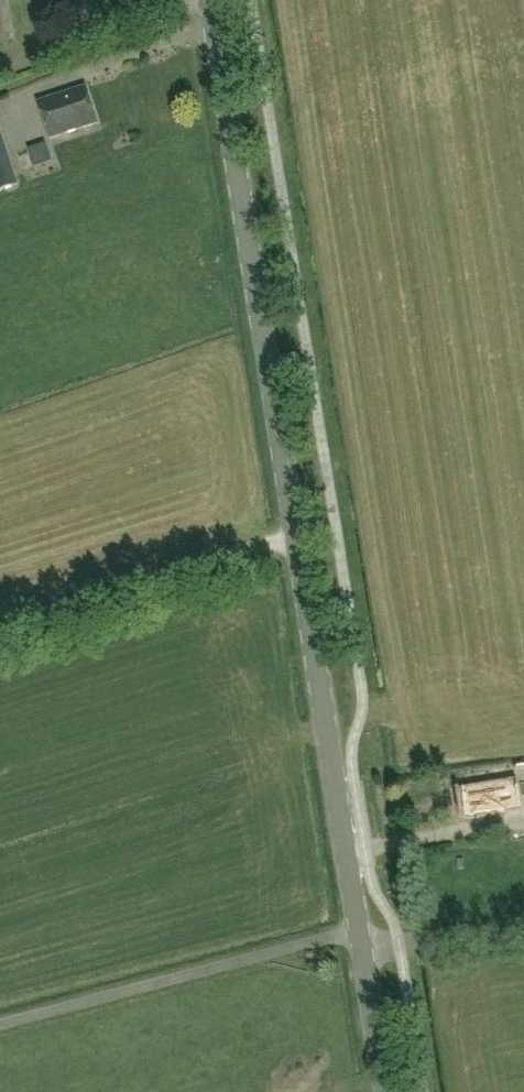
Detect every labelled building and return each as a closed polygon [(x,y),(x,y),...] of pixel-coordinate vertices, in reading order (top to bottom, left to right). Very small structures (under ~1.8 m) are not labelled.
[(51,139),(99,123),(87,87),(39,103),(51,139)] [(19,185),(0,127),(0,191),(19,185)] [(517,778),(461,787),(466,817),(522,808),(517,778)]
